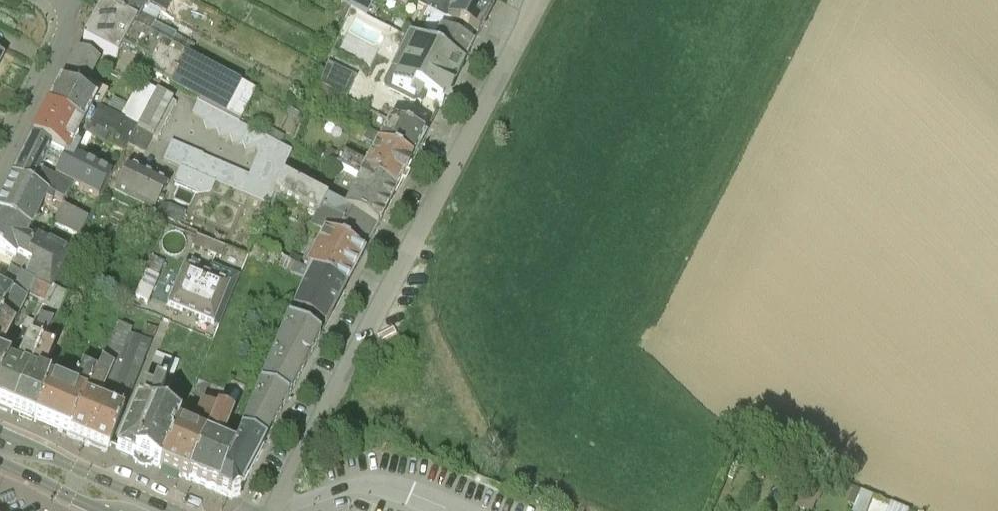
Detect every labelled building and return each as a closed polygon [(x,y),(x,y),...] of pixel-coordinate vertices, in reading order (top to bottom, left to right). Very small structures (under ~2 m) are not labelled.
[(189,57),(195,46),(154,25),(161,13),(138,0),(107,0),(102,10),(189,57)] [(161,13),(162,13),(168,3),(181,10),(186,0),(138,0),(161,13)] [(340,3),(352,8),(356,0),(341,0),(340,3)] [(477,36),(477,37),(491,12),(467,0),(456,0),(451,10),(446,8),(448,4),(442,0),(420,0),(417,5),(477,36)] [(347,21),(353,9),(343,5),(338,16),(347,21)] [(234,122),(239,124),(256,91),(240,82),(239,84),(189,58),(189,57),(102,10),(83,43),(116,60),(124,45),(147,58),(141,68),(198,100),(197,103),(218,114),(234,122)] [(461,68),(471,48),(440,31),(430,51),(429,52),(461,68)] [(417,92),(442,105),(461,68),(429,52),(430,51),(404,37),(398,49),(397,55),(399,56),(389,75),(396,79),(391,89),(412,100),(417,92)] [(97,62),(78,52),(59,88),(99,109),(106,95),(86,85),(97,62)] [(320,86),(334,94),(346,99),(356,78),(327,65),(320,86)] [(59,88),(46,113),(82,132),(81,133),(110,147),(124,153),(125,151),(129,144),(157,94),(138,84),(119,120),(99,109),(59,88)] [(331,102),(334,94),(320,86),(308,113),(321,119),(329,101),(331,102)] [(140,151),(144,153),(153,139),(157,140),(176,105),(172,101),(172,102),(157,94),(129,144),(125,151),(136,158),(140,151)] [(197,103),(192,114),(202,119),(217,114),(197,103)] [(56,179),(72,188),(98,201),(115,169),(102,162),(97,170),(73,158),(76,151),(73,149),(81,133),(82,132),(46,113),(31,142),(49,152),(66,160),(56,179)] [(217,114),(202,119),(206,131),(215,128),(232,122),(217,114)] [(362,141),(375,148),(376,147),(410,165),(424,140),(423,139),(424,139),(389,121),(381,137),(368,130),(362,141)] [(232,122),(215,128),(219,138),(229,135),(245,129),(238,125),(232,122)] [(245,129),(229,135),(232,145),(242,141),(259,136),(245,129)] [(275,134),(271,141),(273,142),(279,146),(283,138),(275,134)] [(259,136),(242,141),(246,151),(255,148),(272,143),(259,136)] [(49,152),(31,142),(30,145),(11,181),(54,203),(62,207),(72,188),(56,179),(55,181),(39,173),(49,152)] [(163,161),(171,164),(179,146),(171,143),(163,161)] [(272,143),(255,148),(258,157),(292,152),(272,143)] [(189,150),(179,146),(171,164),(181,168),(189,150)] [(376,147),(375,148),(366,167),(343,155),(337,167),(359,179),(394,197),(410,165),(376,147)] [(181,168),(191,172),(199,154),(189,150),(181,168)] [(269,205),(274,195),(273,195),(281,175),(282,176),(292,152),(258,157),(249,176),(241,194),(269,205)] [(202,156),(199,154),(191,172),(201,177),(209,159),(202,156)] [(219,164),(209,159),(201,177),(211,181),(219,164)] [(211,181),(221,185),(228,168),(219,164),(211,181)] [(154,214),(168,187),(141,172),(130,166),(121,184),(115,194),(154,214)] [(238,172),(228,168),(221,185),(231,189),(238,172)] [(231,189),(241,194),(249,176),(238,172),(231,189)] [(273,195),(274,195),(313,216),(317,215),(310,228),(324,235),(363,255),(378,228),(344,209),(326,200),(282,176),(281,175),(273,195)] [(326,200),(344,209),(378,228),(394,197),(359,179),(349,198),(332,189),(326,200)] [(70,254),(71,253),(31,233),(45,207),(58,213),(53,225),(79,238),(88,221),(62,207),(54,203),(11,181),(2,200),(0,204),(0,219),(30,235),(46,243),(70,254)] [(170,206),(164,218),(180,224),(185,214),(173,208),(173,207),(170,206)] [(53,287),(70,254),(46,243),(30,235),(0,219),(0,267),(8,271),(9,272),(10,271),(22,277),(24,278),(51,291),(53,287)] [(324,235),(306,270),(345,290),(363,255),(324,235)] [(221,258),(225,248),(218,245),(214,256),(221,258)] [(165,263),(150,256),(143,272),(146,273),(135,298),(148,304),(160,278),(158,278),(165,263)] [(319,339),(345,290),(306,270),(280,257),(276,267),(305,281),(288,323),(319,339)] [(13,296),(22,277),(10,271),(9,272),(8,271),(0,267),(0,290),(13,296)] [(167,307),(190,316),(205,278),(183,268),(167,307)] [(0,323),(0,384),(8,364),(17,344),(9,340),(15,327),(27,302),(26,301),(28,297),(43,304),(42,307),(51,291),(24,278),(22,277),(13,296),(0,323)] [(205,278),(190,316),(213,326),(229,287),(205,278)] [(0,384),(0,409),(13,414),(41,345),(68,296),(53,287),(51,291),(42,307),(47,309),(42,319),(40,318),(30,341),(28,340),(15,368),(9,365),(9,364),(8,364),(0,384)] [(13,296),(0,290),(0,323),(13,296)] [(22,329),(29,332),(32,322),(26,319),(22,329)] [(286,324),(257,394),(285,405),(319,339),(288,323),(287,325),(286,324)] [(107,453),(110,446),(119,425),(123,416),(121,415),(129,397),(130,398),(143,367),(142,367),(157,331),(145,326),(140,339),(117,329),(96,375),(70,438),(107,453)] [(41,345),(13,414),(35,424),(35,423),(53,383),(43,379),(55,351),(41,345)] [(72,391),(69,389),(51,429),(57,432),(70,438),(96,375),(82,369),(72,391)] [(154,382),(159,371),(152,369),(148,380),(154,382)] [(173,377),(165,374),(160,385),(165,387),(169,389),(174,377),(173,377)] [(136,407),(135,406),(116,450),(133,457),(133,459),(133,460),(134,459),(135,458),(138,459),(157,410),(155,410),(165,387),(156,383),(154,382),(148,380),(136,407)] [(53,383),(35,423),(51,429),(69,389),(53,383)] [(176,427),(177,427),(184,410),(165,402),(161,412),(157,410),(138,459),(151,464),(151,466),(151,467),(152,467),(152,465),(159,468),(176,427)] [(159,468),(189,480),(192,472),(218,410),(203,404),(191,433),(177,427),(176,427),(159,468)] [(276,415),(253,405),(233,451),(256,461),(276,415)] [(237,497),(256,461),(233,451),(221,447),(234,416),(218,410),(192,472),(189,480),(215,493),(231,498),(237,497)]
